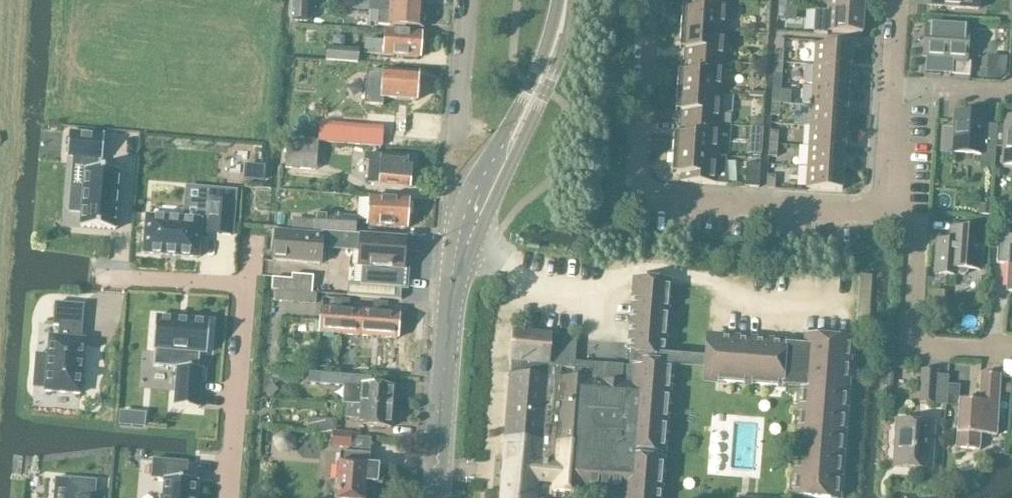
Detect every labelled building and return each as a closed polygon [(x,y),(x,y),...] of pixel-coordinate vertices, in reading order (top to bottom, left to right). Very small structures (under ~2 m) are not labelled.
[(294,22),(301,22),(302,8),(308,8),(308,0),(295,0),(294,22)] [(351,10),(367,11),(367,12),(379,13),(378,24),(389,25),(421,27),(422,23),(424,22),(424,16),(422,14),(423,3),(388,0),(367,0),(365,0),(352,0),(351,10)] [(680,29),(726,32),(728,1),(714,0),(687,0),(686,10),(682,9),(680,29)] [(778,8),(786,8),(787,0),(778,0),(778,8)] [(827,11),(863,13),(864,0),(828,0),(827,11)] [(928,6),(978,10),(978,0),(928,0),(928,6)] [(785,21),(786,8),(778,8),(777,20),(785,21)] [(815,10),(814,34),(827,35),(827,32),(862,34),(863,13),(827,11),(815,10)] [(927,22),(925,55),(928,56),(927,71),(969,74),(970,64),(965,63),(967,25),(927,22)] [(680,29),(679,49),(684,49),(683,61),(724,63),(726,32),(680,29)] [(419,58),(421,33),(385,30),(384,42),(365,40),(364,54),(419,58)] [(815,45),(813,65),(849,67),(851,47),(815,45)] [(359,50),(327,47),(325,59),(358,62),(359,50)] [(775,50),(774,63),(782,63),(783,51),(775,50)] [(678,71),(676,92),(722,95),(724,63),(683,61),(682,72),(678,71)] [(782,76),(782,63),(774,63),(773,75),(782,76)] [(813,65),(812,86),(848,88),(849,67),(813,65)] [(980,69),(979,79),(998,80),(999,71),(987,70),(980,69)] [(366,70),(364,104),(382,106),(383,98),(416,100),(416,99),(420,96),(421,88),(417,84),(418,74),(366,70)] [(812,86),(811,106),(847,109),(848,88),(812,86)] [(772,91),(771,103),(780,104),(781,91),(772,91)] [(676,92),(675,112),(680,112),(679,123),(720,126),(722,95),(676,92)] [(779,117),(780,104),(771,103),(770,116),(779,117)] [(811,106),(809,127),(845,129),(847,109),(811,106)] [(753,127),(763,128),(764,113),(754,112),(753,127)] [(942,129),(941,152),(980,155),(980,165),(994,166),(997,126),(984,125),(984,115),(954,113),(953,130),(942,129)] [(1005,117),(1002,165),(1011,166),(1011,117),(1005,117)] [(673,134),(672,154),(718,157),(720,126),(679,123),(678,135),(673,134)] [(383,128),(342,125),(340,144),(382,147),(383,128)] [(809,127),(808,147),(844,150),(845,129),(809,127)] [(749,128),(748,138),(762,139),(763,129),(754,128),(749,128)] [(769,132),(769,144),(777,145),(778,132),(769,132)] [(71,134),(69,157),(73,157),(70,195),(68,213),(82,214),(81,227),(114,229),(116,217),(119,173),(98,171),(99,159),(102,159),(104,137),(71,134)] [(288,140),(286,166),(312,168),(316,168),(316,165),(318,143),(307,142),(307,141),(288,140)] [(776,157),(777,145),(769,144),(768,157),(776,157)] [(808,147),(807,168),(843,170),(844,150),(808,147)] [(406,167),(407,158),(366,154),(365,159),(370,160),(368,181),(409,185),(411,168),(406,167)] [(672,154),(671,174),(681,174),(680,182),(716,185),(728,185),(726,157),(718,157),(672,154)] [(758,188),(760,165),(746,164),(744,187),(758,188)] [(805,188),(841,191),(843,170),(807,168),(805,188)] [(774,189),(775,177),(767,176),(766,189),(774,189)] [(147,216),(144,254),(198,258),(201,231),(232,233),(236,192),(204,189),(202,220),(147,216)] [(408,199),(370,197),(369,225),(406,227),(408,199)] [(315,232),(315,230),(355,233),(356,217),(316,214),(315,220),(293,218),(292,230),(315,232)] [(968,270),(980,270),(982,230),(952,228),(952,240),(937,239),(936,270),(939,274),(964,276),(967,273),(968,270)] [(271,262),(276,262),(321,266),(323,249),(359,252),(359,266),(362,266),(361,285),(406,288),(407,268),(404,268),(406,239),(362,236),(362,235),(322,232),(322,234),(278,231),(274,231),(271,262)] [(1008,291),(1011,292),(1011,236),(998,235),(996,263),(1009,264),(1008,291)] [(271,291),(274,291),(312,293),(313,277),(291,275),(291,280),(272,278),(271,291)] [(501,497),(536,497),(538,481),(554,482),(553,491),(582,494),(584,467),(628,470),(625,497),(659,497),(662,460),(655,459),(655,452),(662,453),(669,366),(676,366),(705,368),(704,381),(782,387),(802,389),(793,497),(803,497),(837,497),(850,341),(806,337),(806,346),(785,344),(707,338),(705,359),(676,356),(662,355),(668,283),(635,280),(628,365),(636,365),(635,383),(620,382),(621,374),(606,373),(606,380),(561,377),(562,368),(574,369),(577,338),(551,336),(513,333),(510,361),(512,361),(510,373),(504,438),(506,438),(501,497)] [(274,302),(316,304),(316,295),(275,292),(274,302)] [(320,332),(340,334),(342,299),(335,298),(334,308),(322,307),(320,332)] [(342,299),(340,334),(359,335),(361,310),(349,309),(350,299),(342,299)] [(361,310),(359,335),(378,336),(381,301),(373,301),(372,311),(361,310)] [(381,301),(378,336),(397,338),(399,313),(387,312),(388,302),(381,301)] [(35,355),(32,389),(46,390),(80,393),(84,341),(80,340),(83,306),(56,304),(54,325),(59,325),(58,338),(50,337),(49,356),(35,355)] [(206,353),(208,322),(156,318),(154,349),(157,349),(155,365),(178,367),(175,405),(198,407),(201,370),(197,370),(199,352),(206,353)] [(922,371),(920,403),(934,403),(936,372),(922,371)] [(343,404),(346,404),(360,405),(392,407),(394,387),(354,384),(355,377),(324,375),(323,384),(334,384),(344,385),(343,404)] [(958,401),(955,449),(979,451),(980,435),(996,436),(1000,376),(980,375),(978,402),(958,401)] [(264,398),(267,399),(272,399),(273,391),(264,390),(264,398)] [(391,427),(392,407),(360,405),(346,404),(345,417),(359,418),(359,425),(391,427)] [(307,431),(337,432),(337,420),(307,419),(307,431)] [(897,421),(894,467),(930,469),(933,423),(897,421)] [(351,434),(333,432),(333,446),(350,447),(351,434)] [(336,497),(364,497),(366,482),(382,484),(384,467),(369,466),(370,454),(340,451),(336,497)] [(151,479),(164,481),(163,497),(194,497),(196,482),(186,481),(187,463),(152,460),(151,479)] [(96,482),(69,480),(68,497),(94,497),(96,482)]
